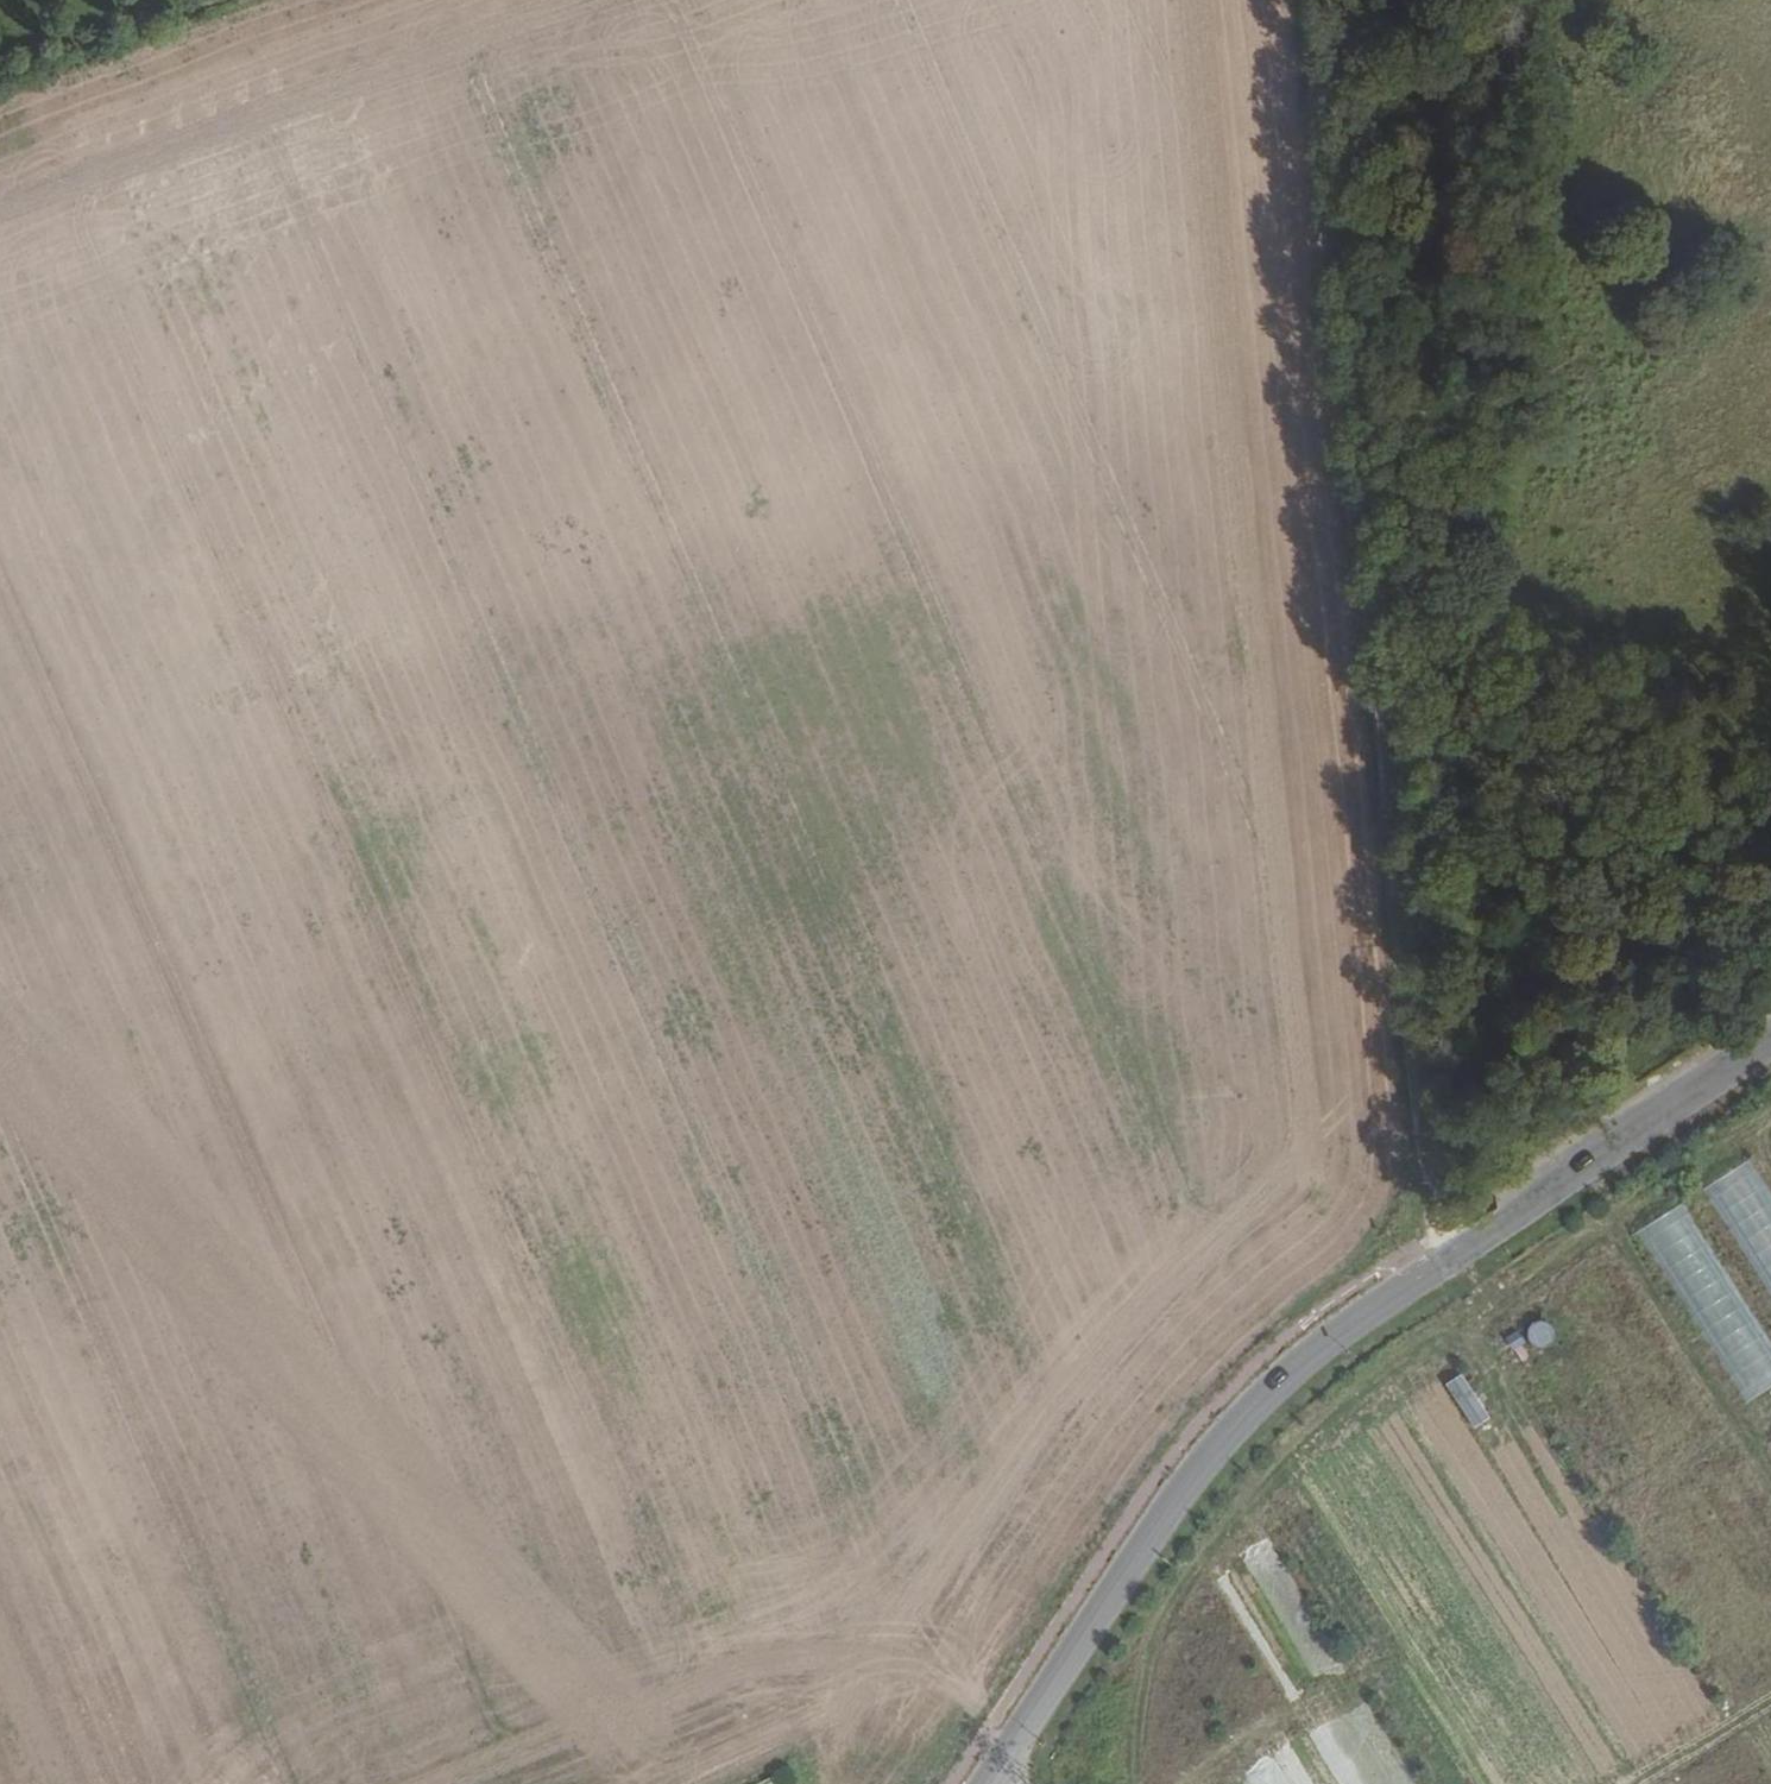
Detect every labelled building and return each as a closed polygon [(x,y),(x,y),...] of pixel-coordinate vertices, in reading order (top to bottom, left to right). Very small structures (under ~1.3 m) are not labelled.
[(1463,1373),(1443,1383),(1466,1430),(1486,1420),(1463,1373)] [(1535,1771),(1517,1783),(1544,1783),(1535,1771)]
